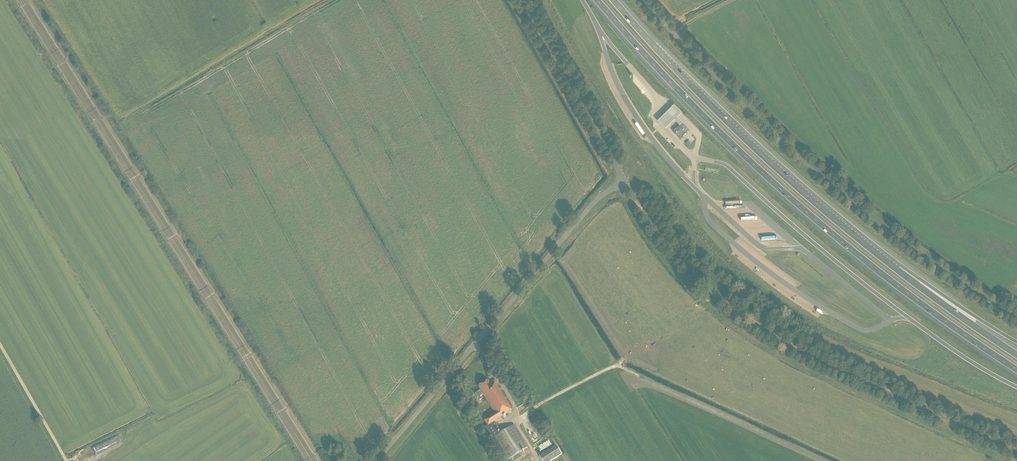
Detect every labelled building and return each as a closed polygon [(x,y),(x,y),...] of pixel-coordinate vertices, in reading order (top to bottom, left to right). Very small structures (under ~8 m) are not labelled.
[(681,114),(674,107),(657,122),(665,130),(674,121),(679,126),(681,124),(677,119),(681,114)] [(682,124),(673,132),(680,140),(689,131),(682,124)] [(506,460),(528,447),(514,425),(498,435),(495,429),(499,427),(495,422),(496,421),(512,410),(494,383),(491,385),(488,380),(478,387),(480,389),(480,391),(475,394),(477,398),(478,398),(480,401),(481,399),(480,397),(483,395),(494,414),(484,420),(487,424),(485,426),(492,438),(506,460)] [(542,460),(551,460),(561,455),(556,446),(539,456),(542,460)]
